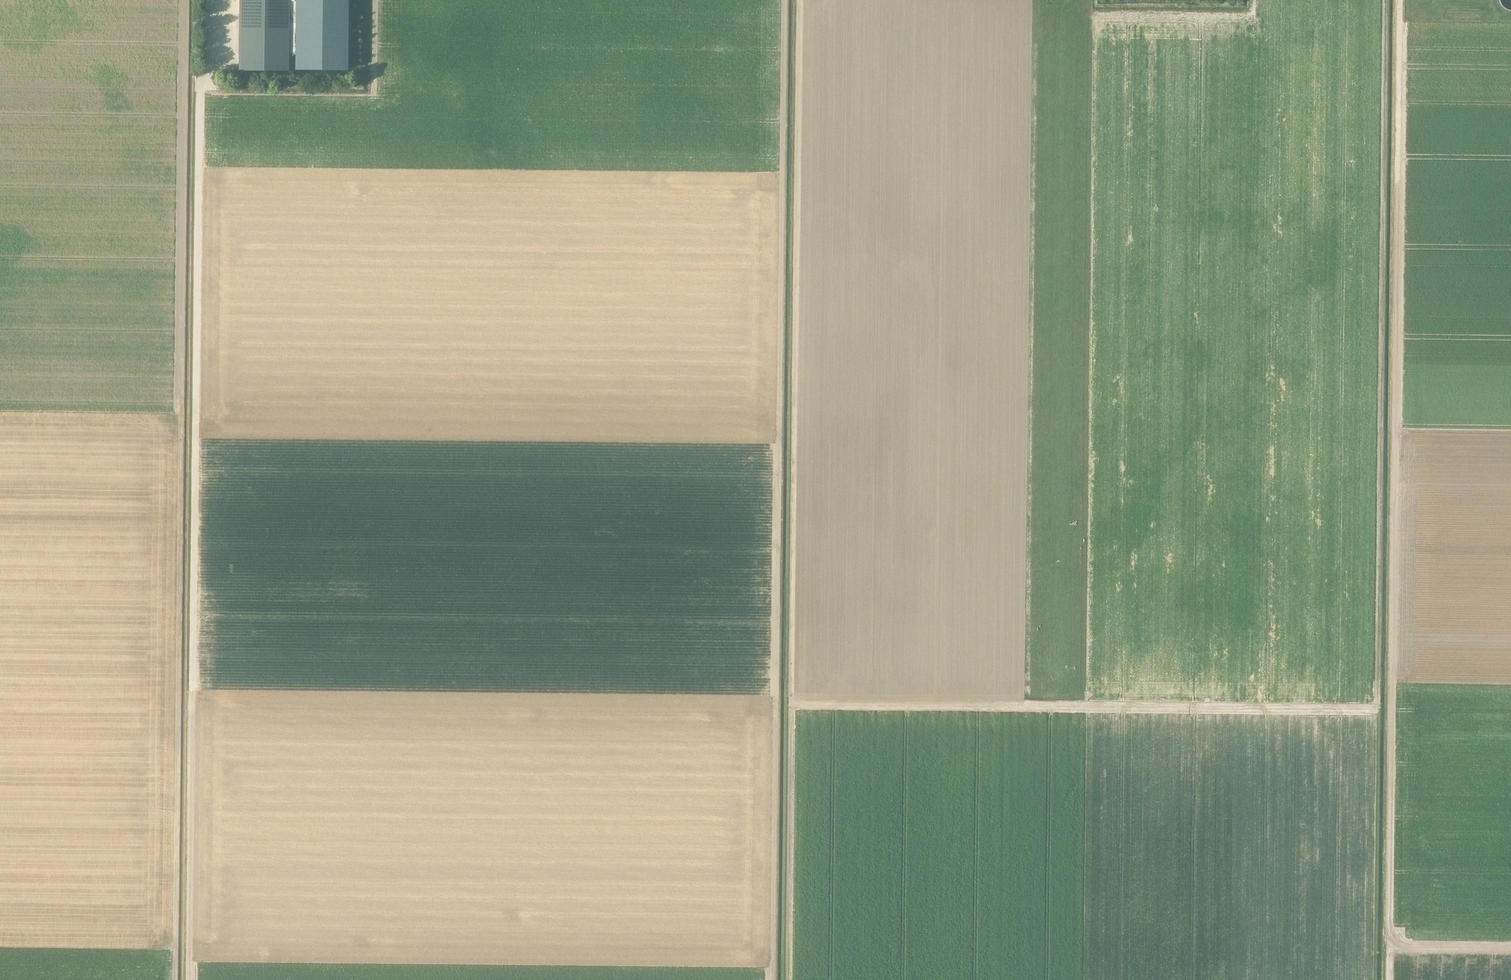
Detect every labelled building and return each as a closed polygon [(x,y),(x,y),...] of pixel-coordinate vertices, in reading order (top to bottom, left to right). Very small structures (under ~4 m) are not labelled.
[(240,69),(288,69),(288,54),(288,0),(240,0),(240,69)] [(346,0),(288,0),(288,54),(298,54),(298,69),(346,69),(346,0)] [(1510,10),(1510,0),(1500,0),(1500,2),(1501,3),(1501,5),(1503,6),(1503,7),(1505,8),(1506,9),(1507,10),(1509,10),(1510,10)]
